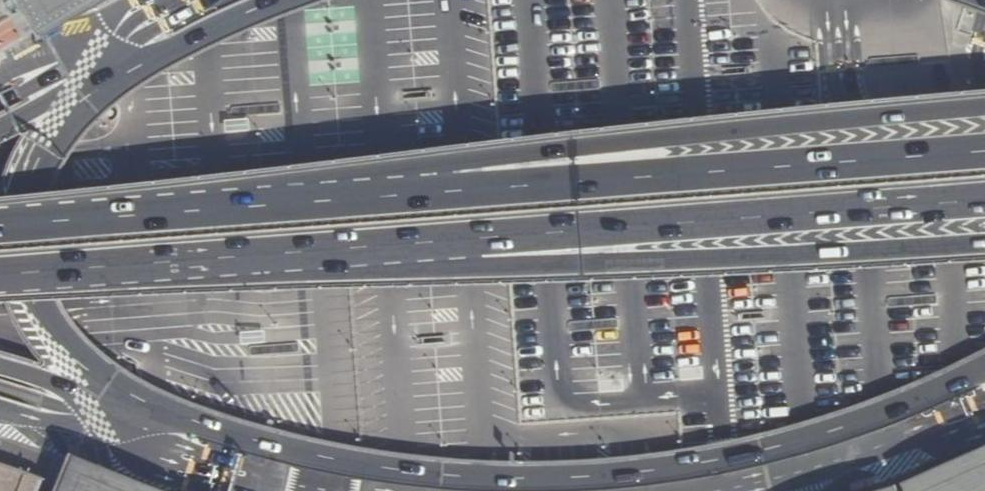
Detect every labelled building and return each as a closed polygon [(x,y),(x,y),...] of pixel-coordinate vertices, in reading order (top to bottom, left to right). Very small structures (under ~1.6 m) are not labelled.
[(19,6),(34,30),(85,0),(0,0),(0,21),(19,6)] [(897,490),(984,490),(984,451),(897,490)] [(24,490),(31,468),(0,458),(0,490),(26,490),(24,490)] [(67,464),(57,490),(133,490),(67,464)]
